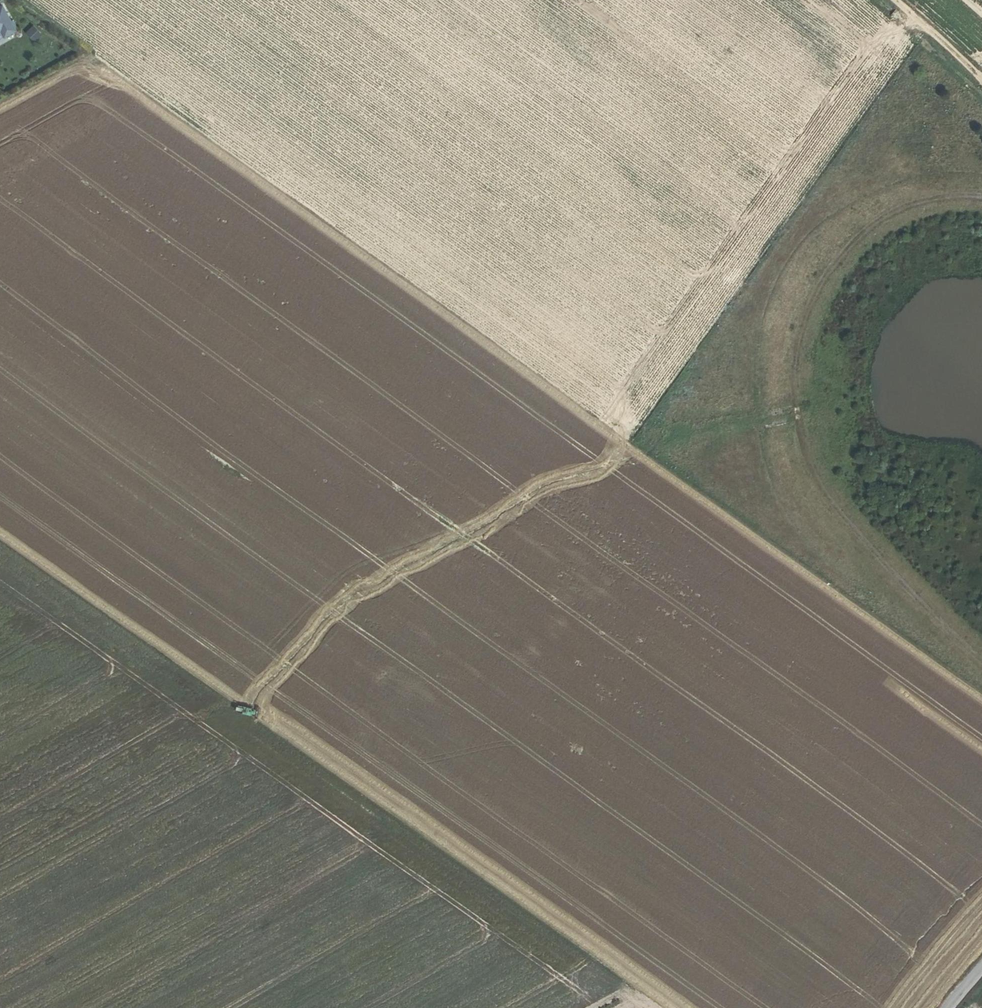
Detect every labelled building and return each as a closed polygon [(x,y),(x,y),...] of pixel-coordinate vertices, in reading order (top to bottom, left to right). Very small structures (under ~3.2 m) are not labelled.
[(1,31),(4,37),(15,31),(2,7),(0,8),(0,32),(1,31)]
